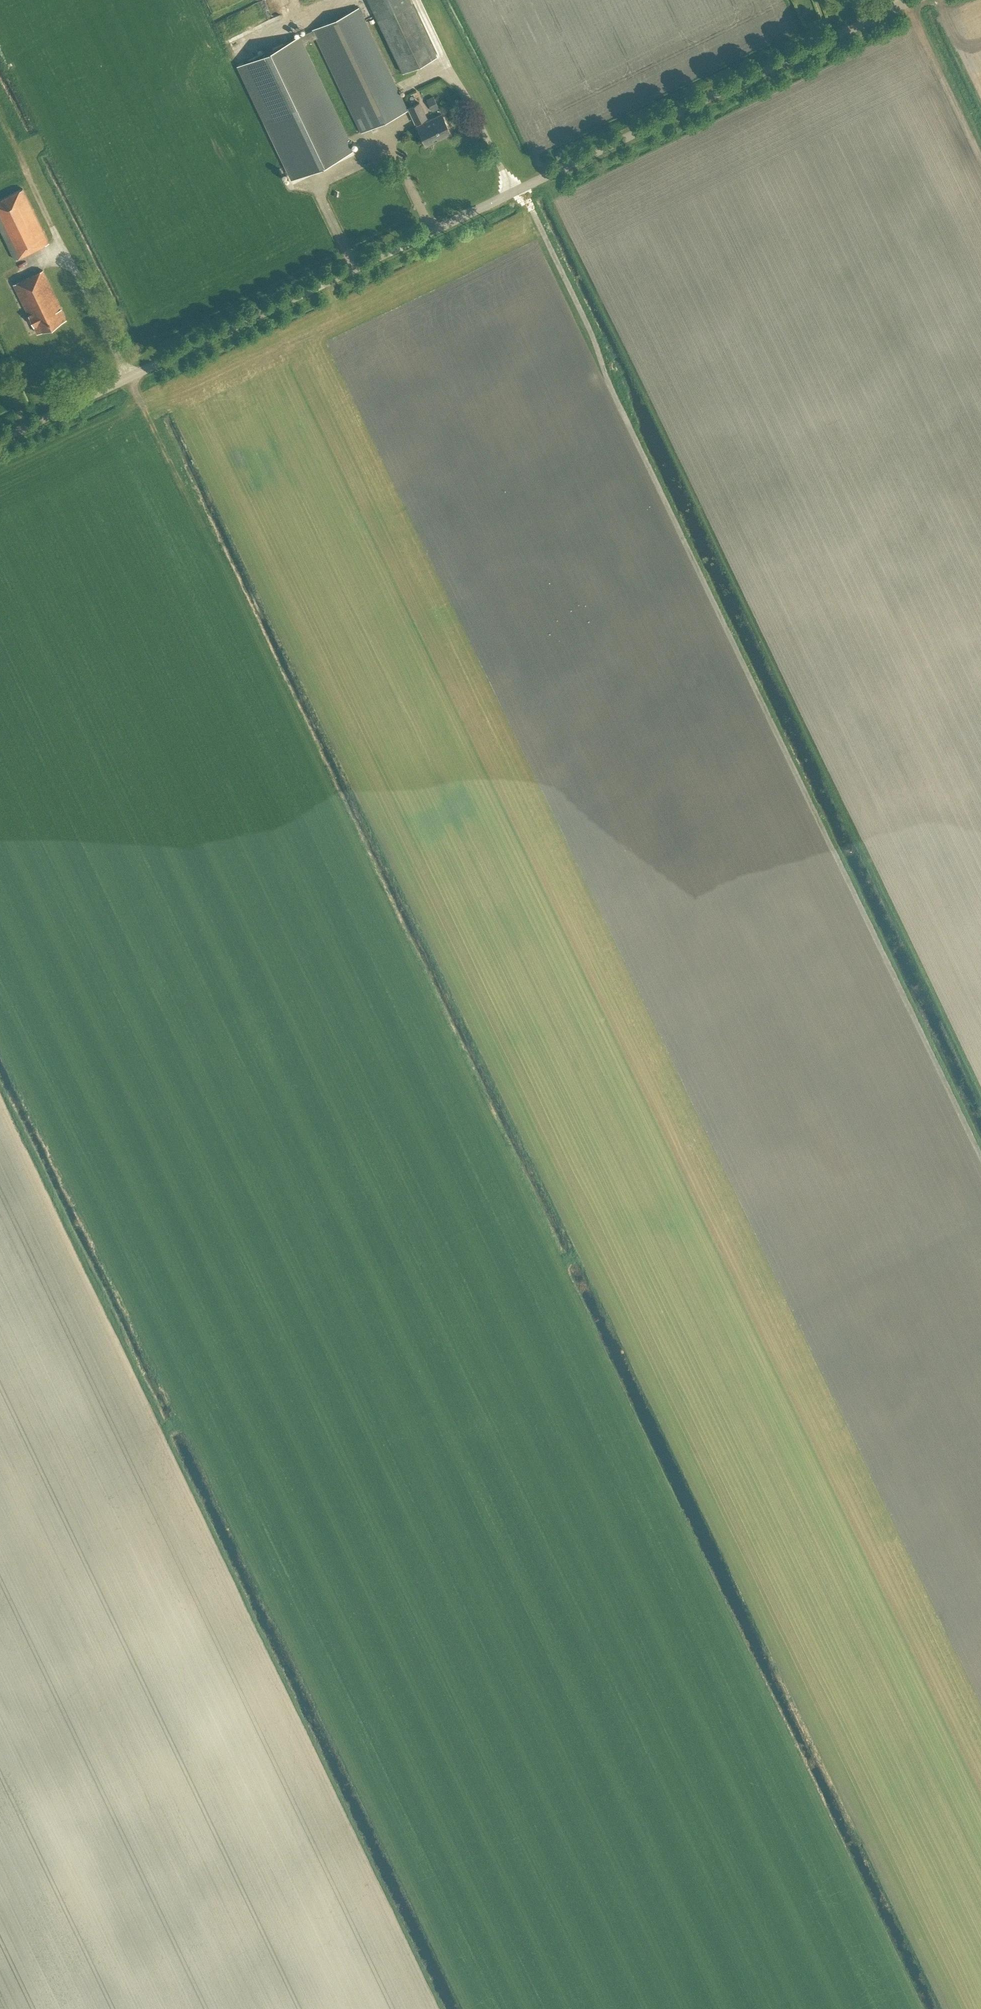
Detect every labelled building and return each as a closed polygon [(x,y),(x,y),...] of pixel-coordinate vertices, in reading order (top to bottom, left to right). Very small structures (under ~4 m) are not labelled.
[(403,73),(436,56),(410,0),(368,0),(403,73)] [(317,38),(362,133),(407,110),(359,8),(239,67),(295,180),(354,150),(303,45),(317,38)] [(427,98),(433,110),(440,107),(434,95),(427,98)] [(441,114),(417,126),(426,145),(451,134),(441,114)] [(14,259),(49,242),(23,188),(0,199),(0,230),(14,259)] [(41,271),(12,285),(36,333),(65,319),(41,271)]
